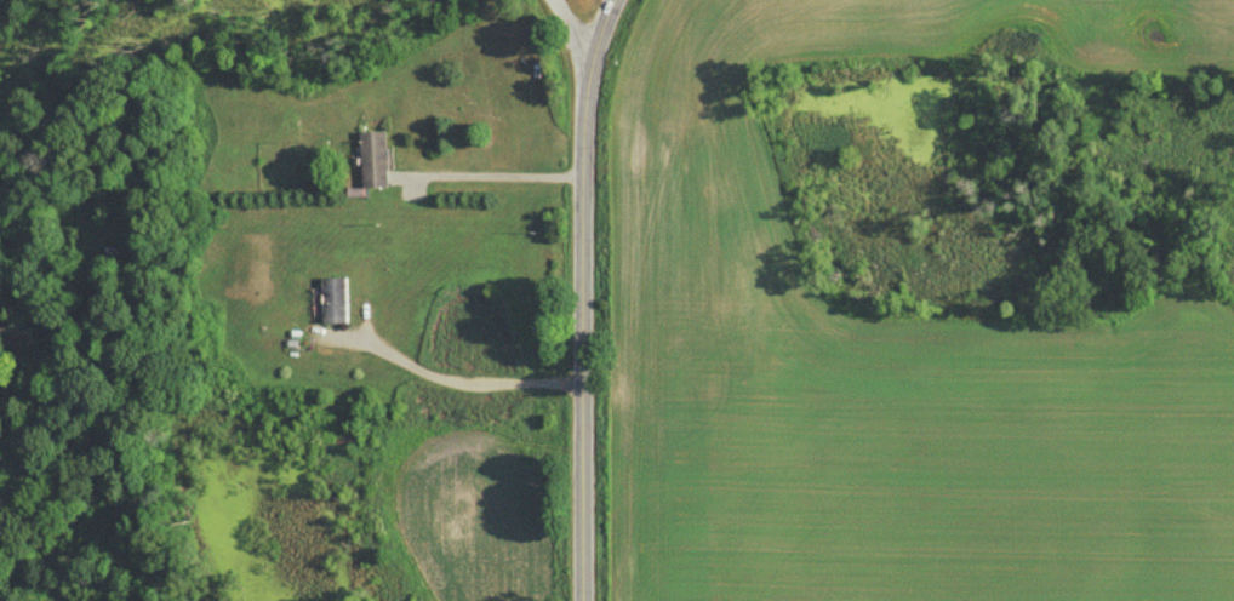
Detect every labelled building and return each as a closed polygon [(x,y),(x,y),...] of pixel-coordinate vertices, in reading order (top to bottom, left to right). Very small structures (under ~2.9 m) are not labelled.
[(367,191),(393,191),(393,135),(367,135),(367,191)] [(351,326),(351,280),(326,280),(326,326),(351,326)]
